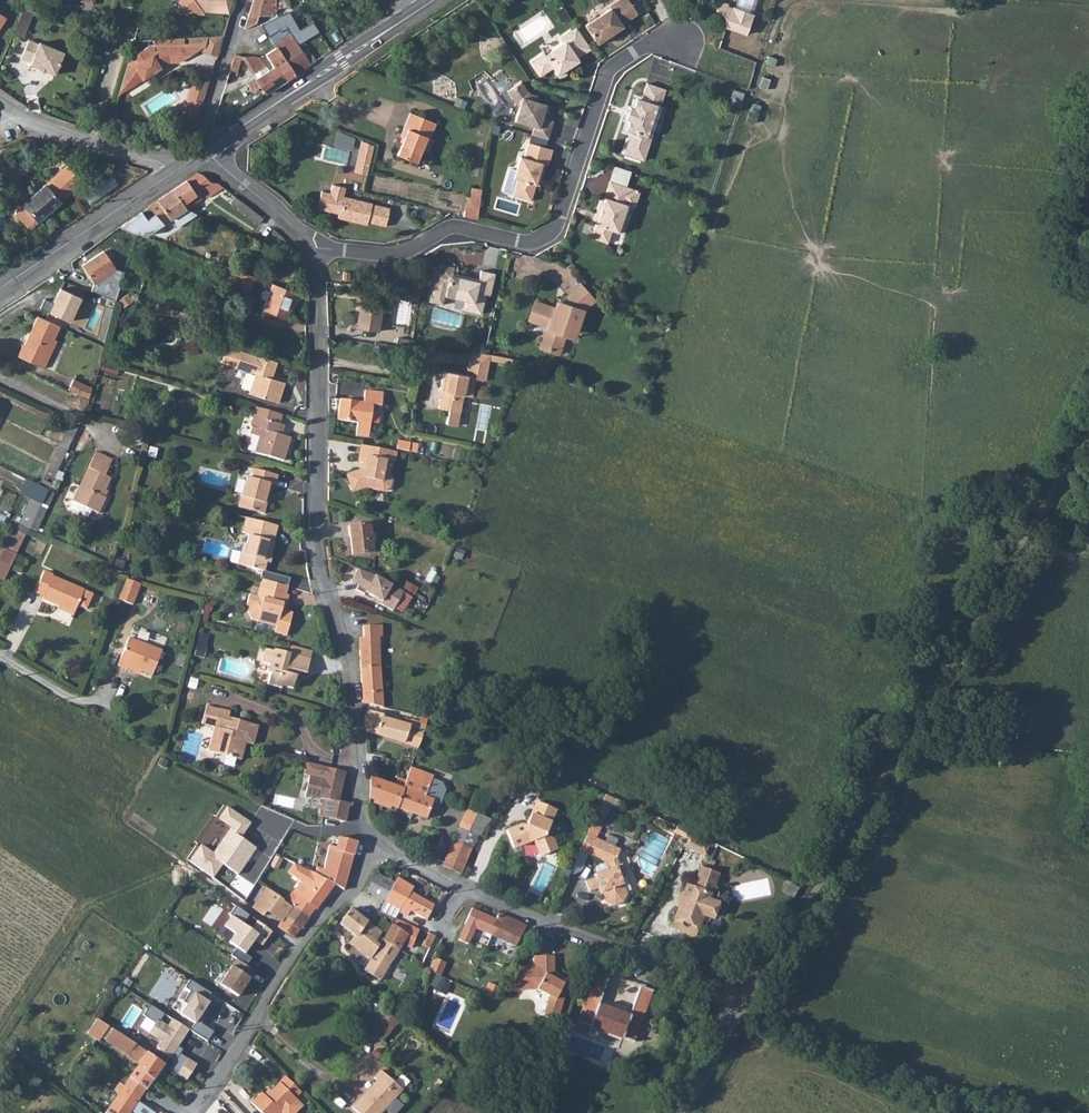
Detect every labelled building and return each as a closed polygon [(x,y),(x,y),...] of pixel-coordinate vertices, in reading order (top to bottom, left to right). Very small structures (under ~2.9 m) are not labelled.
[(180,12),(203,15),(205,11),(230,13),(234,0),(180,0),(180,12)] [(248,15),(269,15),(270,0),(253,0),(248,15)] [(599,43),(624,26),(623,24),(637,14),(638,11),(630,0),(618,0),(610,5),(611,7),(599,15),(596,15),(590,19),(589,22),(586,24),(599,43)] [(719,4),(717,9),(723,11),(727,18),(728,26),(748,34),(756,14),(734,6),(733,9),(719,4)] [(30,13),(21,10),(10,35),(19,39),(30,13)] [(287,13),(278,16),(289,33),(297,45),(302,42),(320,31),(314,21),(298,31),(287,13)] [(266,34),(272,44),(289,33),(278,16),(259,23),(266,34)] [(532,61),(542,74),(554,66),(558,73),(579,60),(577,57),(592,47),(577,26),(562,36),(566,41),(547,54),(545,52),(532,61)] [(289,33),(272,44),(274,47),(276,46),(295,74),(315,61),(302,42),(297,45),(289,33)] [(36,46),(26,42),(19,58),(29,62),(28,65),(54,76),(63,54),(37,43),(36,46)] [(274,47),(264,53),(268,59),(273,67),(276,64),(285,80),(295,74),(276,46),(274,47)] [(129,59),(118,96),(168,66),(179,66),(183,62),(185,48),(145,47),(129,57),(129,59)] [(185,48),(183,62),(199,49),(185,48)] [(258,57),(242,56),(252,70),(253,70),(257,77),(255,78),(265,94),(285,80),(276,64),(273,67),(268,59),(262,63),(258,57)] [(195,71),(186,99),(201,104),(210,77),(210,76),(195,71)] [(633,131),(626,153),(643,159),(647,148),(649,149),(653,137),(649,136),(659,104),(662,105),(667,88),(649,82),(643,99),(638,97),(635,108),(632,107),(628,118),(631,119),(628,129),(633,131)] [(520,83),(506,93),(513,102),(520,103),(518,109),(515,122),(533,127),(550,131),(553,121),(546,119),(549,106),(531,101),(532,96),(528,95),(520,83)] [(186,99),(182,113),(197,118),(201,104),(186,99)] [(414,162),(418,151),(424,136),(426,137),(432,122),(406,112),(397,136),(401,138),(395,155),(414,162)] [(182,113),(180,120),(195,124),(196,122),(197,118),(182,113)] [(533,127),(531,135),(548,140),(550,131),(533,127)] [(361,142),(356,162),(369,165),(373,147),(361,142)] [(549,165),(553,150),(529,143),(525,159),(521,158),(516,180),(519,180),(515,197),(533,202),(539,180),(542,181),(546,165),(549,165)] [(356,162),(354,171),(366,174),(369,165),(356,162)] [(66,165),(57,174),(73,191),(83,183),(66,165)] [(617,165),(611,181),(626,186),(632,170),(617,165)] [(172,190),(171,190),(185,209),(194,203),(192,198),(198,194),(201,198),(208,194),(209,196),(224,187),(217,183),(212,184),(203,174),(198,173),(172,190)] [(31,228),(38,222),(73,191),(57,174),(23,205),(16,211),(15,215),(28,229),(31,228)] [(626,186),(611,181),(606,197),(603,196),(599,209),(602,210),(593,237),(609,242),(613,230),(622,233),(627,217),(624,216),(628,205),(634,188),(626,186)] [(343,187),(331,183),(328,192),(320,190),(315,206),(336,212),(335,217),(363,225),(364,222),(382,227),(387,209),(369,204),(370,203),(341,195),(343,187)] [(471,186),(466,215),(478,217),(483,189),(471,186)] [(641,191),(634,188),(628,205),(636,208),(641,191)] [(174,228),(195,214),(185,209),(171,190),(147,206),(148,207),(154,214),(146,219),(141,211),(120,225),(136,232),(146,235),(169,220),(174,228)] [(154,214),(148,207),(141,211),(146,219),(154,214)] [(262,218),(249,208),(245,214),(258,224),(262,218)] [(90,290),(112,298),(115,299),(119,289),(124,273),(115,269),(103,250),(81,264),(92,283),(90,290)] [(491,294),(496,274),(482,270),(479,282),(467,279),(468,276),(454,273),(455,267),(442,264),(438,285),(448,287),(447,291),(459,294),(458,297),(466,300),(474,301),(472,310),(483,313),(487,294),(491,294)] [(256,277),(240,272),(235,286),(250,293),(256,277)] [(140,290),(144,279),(130,273),(125,284),(140,290)] [(297,294),(273,284),(264,311),(288,320),(297,294)] [(596,300),(583,285),(570,296),(572,299),(565,305),(563,311),(557,309),(537,303),(531,321),(549,327),(542,348),(560,354),(566,335),(569,327),(578,330),(584,311),(596,300)] [(395,296),(421,298),(422,289),(396,287),(395,296)] [(83,299),(61,289),(54,305),(46,301),(42,310),(73,323),(83,299)] [(118,299),(122,308),(131,303),(127,295),(118,299)] [(364,300),(362,330),(381,331),(384,302),(364,300)] [(474,301),(466,300),(464,308),(472,310),(474,301)] [(36,315),(33,321),(56,330),(59,326),(36,315)] [(56,330),(33,321),(22,346),(20,346),(15,356),(42,369),(47,357),(44,356),(56,330)] [(578,330),(569,327),(566,335),(575,338),(578,330)] [(280,365),(244,353),(230,348),(225,364),(257,375),(251,394),(279,403),(285,384),(272,380),(273,375),(276,376),(280,365)] [(491,354),(472,352),(467,377),(444,373),(440,392),(445,393),(444,400),(440,400),(438,410),(449,412),(446,426),(457,428),(463,397),(472,399),(476,380),(486,382),(490,360),(518,365),(519,359),(491,354)] [(71,378),(67,389),(84,396),(85,396),(87,397),(91,386),(87,385),(71,378)] [(384,406),(386,393),(367,390),(365,402),(342,400),(340,419),(358,421),(356,434),(369,435),(371,421),(371,420),(372,405),(380,406),(384,406)] [(372,405),(371,420),(379,421),(380,406),(372,405)] [(278,415),(251,408),(245,430),(257,433),(252,448),(282,457),(288,434),(274,430),(278,415)] [(400,441),(399,451),(408,453),(410,453),(411,442),(400,441)] [(392,450),(363,446),(361,462),(370,463),(368,471),(361,471),(352,475),(350,481),(356,494),(372,488),(389,490),(395,487),(397,481),(397,476),(393,473),(386,472),(388,461),(391,461),(392,450)] [(98,449),(73,498),(92,507),(100,510),(107,497),(103,495),(113,475),(107,470),(113,456),(98,449)] [(241,492),(238,502),(263,509),(271,482),(275,482),(278,473),(255,467),(253,476),(248,475),(244,493),(241,492)] [(30,500),(20,524),(37,533),(54,493),(27,480),(19,494),(30,500)] [(92,507),(73,498),(70,507),(88,515),(92,507)] [(275,523),(247,515),(245,520),(273,529),(275,523)] [(273,529),(245,520),(243,528),(251,530),(247,542),(244,540),(238,561),(262,568),(266,553),(270,554),(274,540),(270,538),(273,529)] [(370,524),(350,526),(353,554),(373,552),(370,524)] [(3,580),(10,566),(0,562),(0,578),(3,580)] [(381,578),(377,575),(365,570),(360,568),(353,581),(360,585),(358,589),(366,594),(367,591),(376,596),(384,600),(382,603),(395,610),(396,608),(405,613),(414,596),(405,591),(381,578)] [(44,569),(35,590),(43,594),(42,596),(73,610),(81,588),(51,574),(51,573),(44,569)] [(133,580),(122,575),(121,578),(114,596),(128,602),(136,581),(133,580)] [(261,578),(258,586),(284,594),(286,584),(261,578)] [(248,594),(247,601),(281,608),(284,594),(258,586),(256,596),(248,594)] [(281,608),(247,601),(246,606),(252,619),(275,624),(275,628),(287,631),(291,616),(280,612),(281,608)] [(382,626),(363,627),(364,652),(361,652),(363,697),(365,704),(385,708),(380,638),(383,637),(382,626)] [(129,637),(128,639),(118,664),(126,668),(128,664),(151,672),(161,650),(129,637)] [(287,654),(308,660),(310,652),(292,647),(290,646),(287,654)] [(304,674),(308,660),(287,654),(271,650),(271,652),(263,650),(260,662),(268,664),(265,673),(268,674),(265,685),(279,689),(279,686),(289,689),(293,676),(292,675),(293,671),(304,674)] [(211,754),(237,760),(240,748),(237,748),(238,741),(249,743),(253,727),(245,725),(245,722),(226,718),(227,711),(217,709),(204,706),(200,723),(213,727),(208,749),(211,754)] [(369,709),(366,717),(367,732),(421,749),(429,726),(424,721),(414,718),(411,726),(384,717),(385,714),(369,709)] [(341,801),(347,776),(327,771),(308,767),(305,780),(311,781),(308,794),(325,799),(321,816),(346,821),(350,803),(341,801)] [(404,789),(398,809),(427,819),(432,807),(438,809),(445,790),(441,783),(432,779),(433,776),(412,768),(407,781),(404,789)] [(371,800),(398,808),(398,809),(404,789),(407,781),(400,779),(397,786),(370,778),(371,800)] [(615,800),(606,796),(602,805),(592,826),(591,828),(600,832),(615,800)] [(518,830),(504,837),(510,854),(533,844),(539,860),(559,852),(555,842),(546,838),(557,813),(536,803),(528,822),(527,826),(528,828),(527,830),(525,832),(518,830)] [(191,862),(214,878),(223,866),(238,876),(257,848),(242,838),(251,823),(227,807),(218,820),(231,829),(214,854),(202,846),(191,862)] [(459,826),(479,834),(485,821),(465,813),(459,826)] [(459,826),(454,838),(474,846),(479,834),(459,826)] [(341,829),(339,837),(358,842),(360,833),(341,829)] [(695,853),(702,838),(700,837),(692,833),(687,843),(684,848),(695,853)] [(588,835),(580,851),(608,865),(609,871),(596,876),(597,879),(587,883),(590,892),(601,889),(606,902),(612,906),(623,903),(628,896),(622,878),(625,876),(622,866),(619,866),(617,858),(619,850),(588,835)] [(321,862),(317,873),(333,883),(346,890),(349,887),(358,842),(339,837),(336,847),(330,846),(325,863),(321,862)] [(454,838),(442,864),(461,875),(474,846),(454,838)] [(702,838),(695,853),(705,858),(712,843),(702,838)] [(581,859),(564,865),(568,875),(584,869),(581,859)] [(292,894),(286,902),(293,906),(310,918),(333,883),(317,873),(295,862),(288,874),(300,882),(292,894)] [(711,896),(718,869),(701,864),(694,887),(687,885),(675,927),(699,934),(703,922),(705,921),(708,920),(712,916),(714,914),(719,898),(711,896)] [(378,897),(386,901),(392,893),(396,884),(379,875),(374,883),(370,892),(378,897)] [(396,884),(392,893),(407,902),(401,913),(409,917),(411,912),(428,921),(436,905),(414,893),(416,887),(400,878),(396,884)] [(266,888),(252,907),(263,915),(267,911),(283,922),(285,918),(293,906),(286,902),(283,900),(266,888)] [(719,898),(714,914),(718,915),(723,899),(719,898)] [(293,906),(285,918),(303,930),(310,918),(293,906)] [(231,917),(223,927),(234,935),(229,943),(244,955),(255,942),(263,947),(272,933),(235,907),(228,915),(231,917)] [(527,925),(499,912),(496,920),(485,914),(473,909),(461,939),(470,943),(476,929),(516,948),(527,925)] [(354,910),(342,924),(358,937),(370,922),(361,914),(354,910)] [(283,922),(279,928),(296,941),(302,932),(303,930),(285,918),(283,922)] [(358,937),(354,943),(367,955),(371,950),(382,934),(381,930),(370,922),(358,937)] [(397,922),(384,941),(400,952),(403,946),(418,952),(421,944),(415,941),(419,931),(397,922)] [(384,941),(373,956),(390,966),(395,959),(400,952),(384,941)] [(550,981),(550,972),(550,954),(534,954),(533,966),(524,966),(514,982),(514,992),(532,991),(534,990),(542,994),(548,996),(543,1014),(556,1018),(562,1001),(562,1000),(568,987),(550,981)] [(372,959),(364,971),(381,982),(390,966),(373,956),(372,959)] [(237,959),(219,984),(237,998),(256,972),(237,959)] [(433,973),(444,977),(449,964),(437,960),(434,971),(433,973)] [(596,970),(591,981),(604,986),(609,975),(596,970)] [(188,1005),(181,1015),(195,1024),(191,1031),(208,1042),(214,1032),(202,1025),(209,1014),(204,1011),(209,1003),(207,1002),(212,995),(190,981),(185,989),(191,992),(184,1002),(188,1005)] [(604,986),(591,981),(575,1022),(630,1042),(651,990),(638,986),(627,1014),(597,1003),(604,986)] [(485,996),(495,1000),(501,989),(491,984),(485,996)] [(162,1042),(157,1049),(172,1058),(190,1030),(173,1020),(168,1026),(161,1021),(165,1014),(151,1005),(144,1016),(156,1024),(149,1034),(162,1042)] [(402,1020),(388,1010),(373,1030),(387,1041),(402,1020)] [(96,1018),(86,1033),(99,1041),(110,1027),(97,1018),(96,1018)] [(135,1046),(114,1031),(106,1043),(139,1066),(135,1070),(152,1082),(163,1065),(135,1046)] [(188,1060),(177,1075),(186,1082),(197,1066),(188,1060)] [(387,1104),(396,1095),(405,1085),(386,1066),(378,1074),(380,1077),(355,1104),(365,1112),(379,1112),(387,1104)] [(132,1074),(125,1086),(120,1084),(116,1090),(120,1093),(108,1112),(131,1112),(152,1082),(135,1070),(132,1074)] [(286,1076),(279,1083),(296,1099),(302,1093),(286,1076)] [(279,1083),(265,1096),(261,1091),(251,1101),(261,1112),(297,1112),(303,1107),(296,1099),(279,1083)] [(396,1095),(387,1104),(390,1108),(394,1107),(399,1100),(399,1097),(396,1095)]
